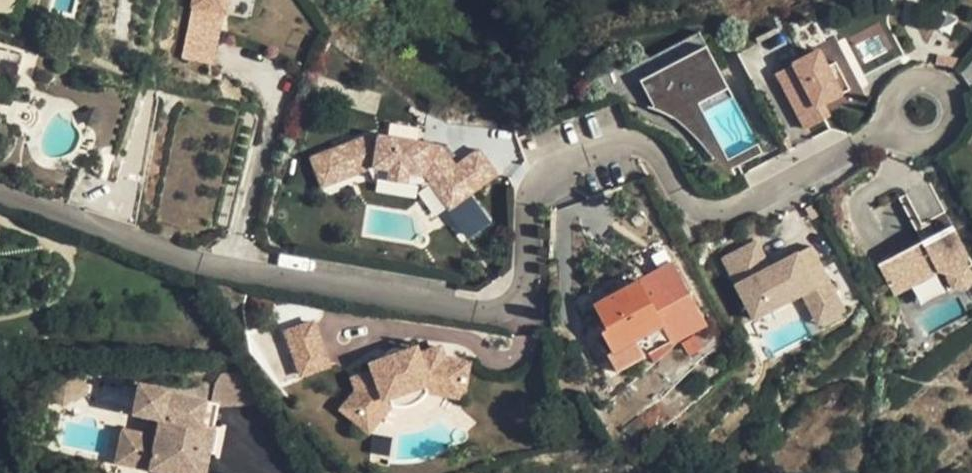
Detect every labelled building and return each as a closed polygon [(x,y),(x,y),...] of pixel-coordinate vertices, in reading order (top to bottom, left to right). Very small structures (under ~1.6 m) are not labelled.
[(212,63),(223,12),(228,13),(231,0),(192,0),(191,4),(195,5),(183,56),(212,63)] [(824,105),(831,117),(866,99),(834,39),(799,57),(801,62),(819,53),(841,96),(824,105)] [(650,103),(650,105),(664,111),(722,79),(702,42),(636,78),(650,103)] [(0,47),(0,73),(13,77),(20,52),(0,47)] [(805,131),(831,117),(824,105),(841,96),(819,53),(801,62),(776,75),(805,131)] [(722,79),(664,111),(683,126),(710,152),(719,164),(723,167),(729,167),(761,149),(756,140),(727,156),(696,101),(726,85),(722,79)] [(369,132),(309,155),(320,185),(373,164),(423,172),(448,207),(496,172),(477,146),(455,163),(441,144),(369,132)] [(373,164),(367,166),(371,176),(421,184),(428,179),(423,172),(373,164)] [(899,195),(914,226),(918,224),(923,234),(922,239),(878,262),(894,293),(938,270),(948,273),(947,276),(952,287),(967,288),(971,278),(971,273),(968,265),(965,264),(968,254),(929,179),(899,195)] [(469,192),(448,207),(467,233),(488,218),(469,192)] [(840,298),(813,247),(789,260),(791,264),(781,269),(780,265),(772,268),(758,242),(724,260),(756,320),(790,302),(804,295),(813,312),(840,298)] [(789,260),(780,265),(781,269),(791,264),(789,260)] [(596,305),(591,308),(600,325),(603,332),(597,335),(617,372),(646,357),(636,339),(664,324),(674,342),(707,324),(674,262),(641,281),(596,305)] [(919,304),(948,289),(938,270),(909,285),(919,304)] [(847,311),(840,298),(813,312),(820,325),(847,311)] [(328,364),(312,321),(286,331),(302,374),(328,364)] [(597,335),(603,332),(600,325),(589,330),(589,332),(592,338),(597,335)] [(355,386),(339,405),(366,427),(390,399),(389,393),(396,384),(410,379),(421,381),(423,387),(462,392),(467,358),(443,355),(439,342),(417,350),(415,343),(369,359),(372,367),(351,374),(355,386)] [(396,384),(389,393),(390,399),(398,401),(406,401),(413,398),(417,396),(420,393),(423,387),(421,381),(410,379),(396,384)] [(140,385),(135,413),(162,419),(158,438),(124,431),(117,462),(152,469),(172,472),(203,472),(209,453),(209,451),(207,451),(212,428),(214,429),(214,427),(219,404),(209,402),(168,393),(169,391),(140,385)] [(219,428),(214,427),(214,429),(212,428),(207,451),(209,451),(209,453),(214,454),(219,428)]
